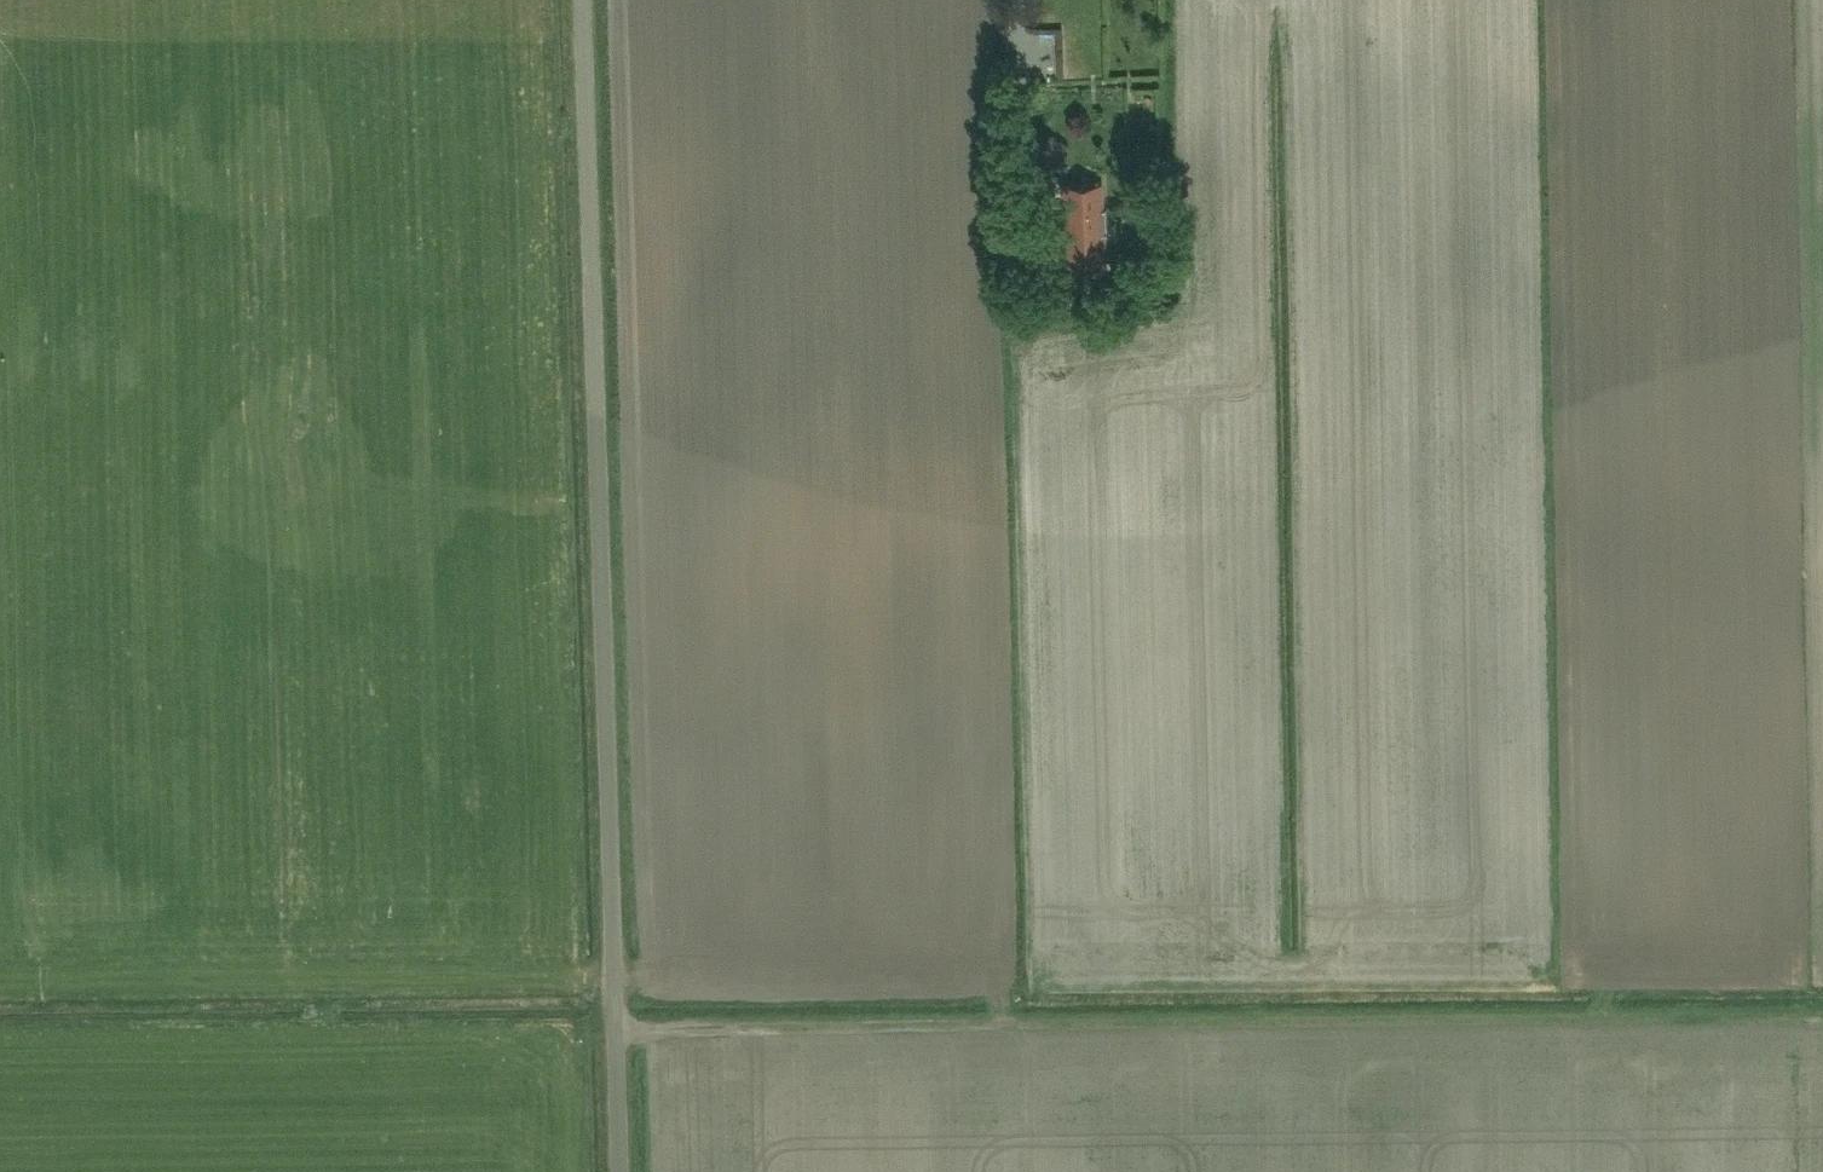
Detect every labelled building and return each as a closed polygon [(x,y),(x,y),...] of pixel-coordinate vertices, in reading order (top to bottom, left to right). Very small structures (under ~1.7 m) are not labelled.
[(1028,74),(1061,75),(1061,34),(1029,34),(1028,74)] [(1101,183),(1061,185),(1065,246),(1075,245),(1076,266),(1104,264),(1103,243),(1105,243),(1104,232),(1107,232),(1107,234),(1121,234),(1119,205),(1105,205),(1105,208),(1103,208),(1101,183)]
